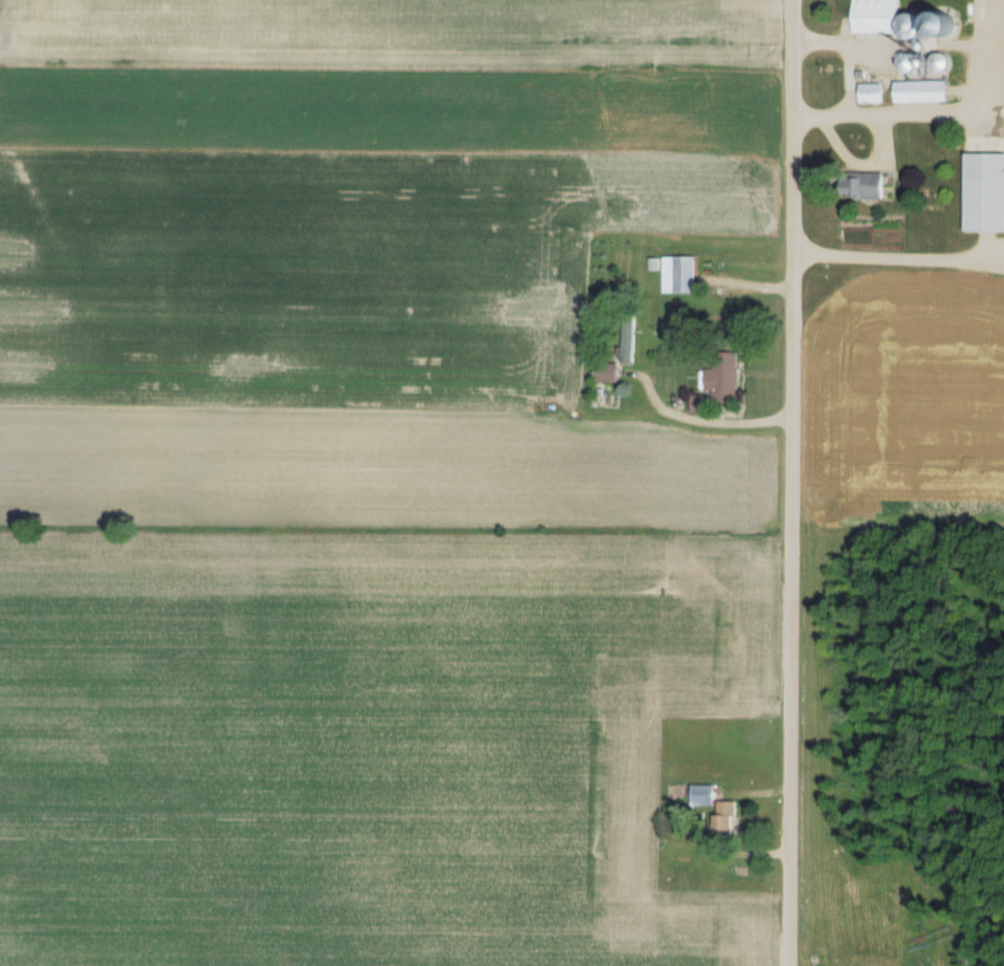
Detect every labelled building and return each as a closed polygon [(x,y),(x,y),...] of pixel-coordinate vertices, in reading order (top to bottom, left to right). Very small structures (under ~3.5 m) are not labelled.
[(898,0),(854,0),(854,31),(898,31),(898,0)] [(953,8),(937,8),(937,33),(953,33),(953,8)] [(923,12),(903,12),(903,36),(923,36),(923,12)] [(949,71),(951,53),(935,51),(933,69),(949,71)] [(917,70),(917,52),(900,52),(900,70),(917,70)] [(948,100),(948,79),(895,79),(895,100),(948,100)] [(883,82),(860,82),(860,101),(883,101),(883,82)] [(966,230),(1003,230),(1003,151),(966,151),(966,230)] [(884,198),(884,172),(859,172),(859,198),(884,198)] [(695,255),(662,255),(662,292),(695,292),(695,255)] [(633,312),(621,312),(621,362),(633,362),(633,312)] [(618,362),(595,362),(595,381),(617,381),(618,362)] [(705,391),(711,391),(711,403),(737,403),(737,367),(705,367),(705,391)] [(714,784),(692,784),(692,805),(714,805),(714,784)] [(714,839),(736,839),(736,801),(714,801),(714,839)]
